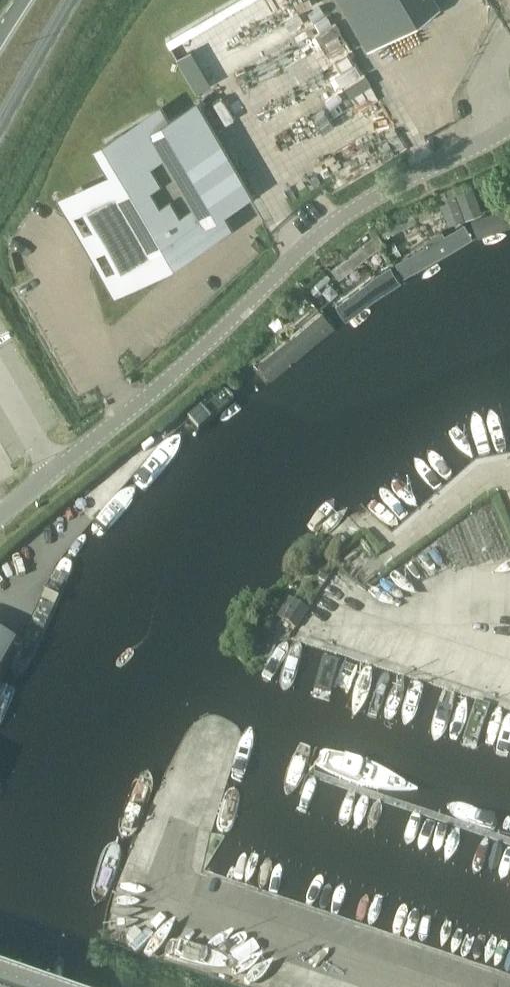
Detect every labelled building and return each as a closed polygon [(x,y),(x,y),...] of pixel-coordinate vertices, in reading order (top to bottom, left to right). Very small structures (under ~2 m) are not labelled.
[(367,49),(441,5),(438,0),(338,0),(367,49)] [(123,168),(80,193),(127,274),(209,226),(203,215),(244,191),(195,106),(153,130),(147,119),(108,142),(123,168)] [(472,185),(456,192),(466,218),(483,211),(472,185)] [(455,192),(438,199),(447,224),(465,217),(455,192)] [(386,225),(390,233),(417,219),(413,211),(386,225)] [(472,225),(483,248),(509,239),(509,212),(472,225)] [(407,289),(483,248),(472,225),(393,265),(407,289)] [(348,256),(355,264),(382,242),(382,236),(378,231),(348,256)] [(328,311),(345,328),(407,289),(393,265),(328,311)] [(267,391),(345,328),(328,311),(253,375),(267,391)] [(294,602),(282,620),(294,629),(307,610),(294,602)] [(14,652),(0,644),(0,675),(14,652)]
